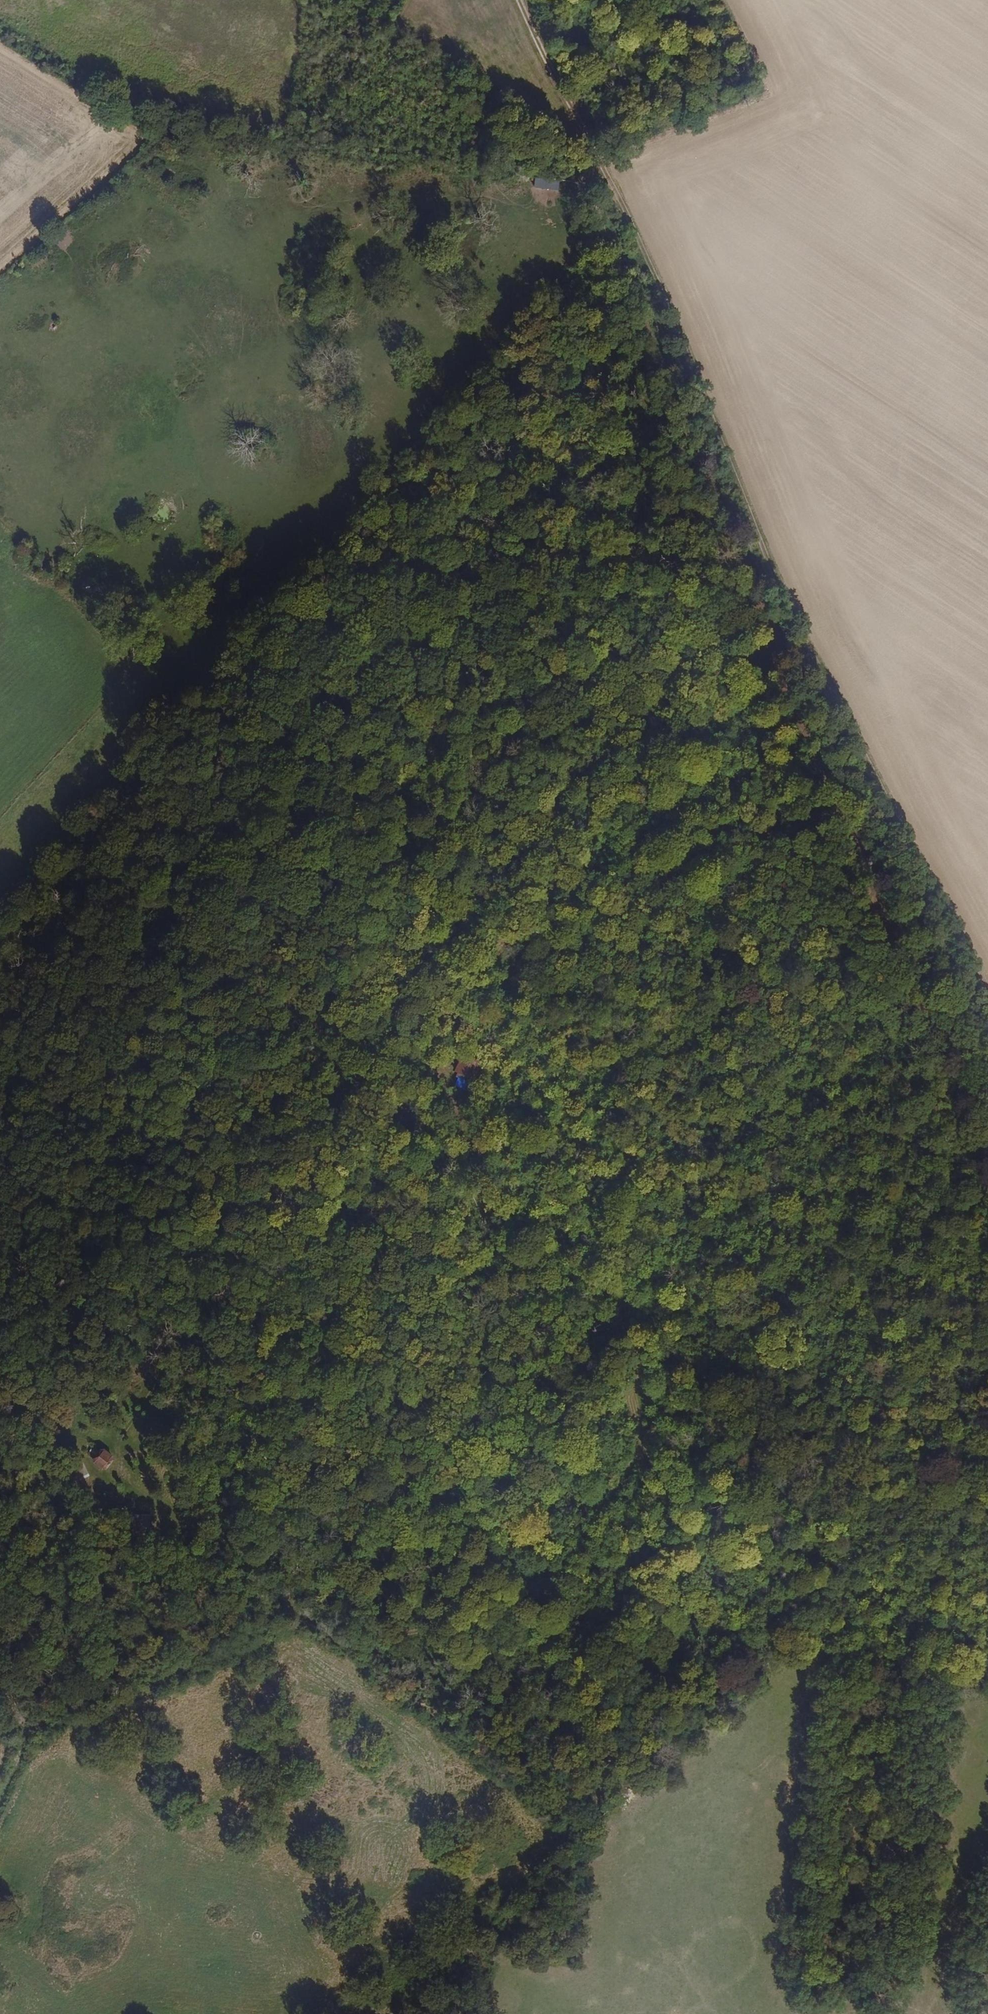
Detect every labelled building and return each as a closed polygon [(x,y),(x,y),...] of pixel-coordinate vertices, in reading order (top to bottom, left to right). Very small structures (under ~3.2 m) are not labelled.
[(118,1462),(101,1449),(91,1461),(108,1474),(118,1462)]
